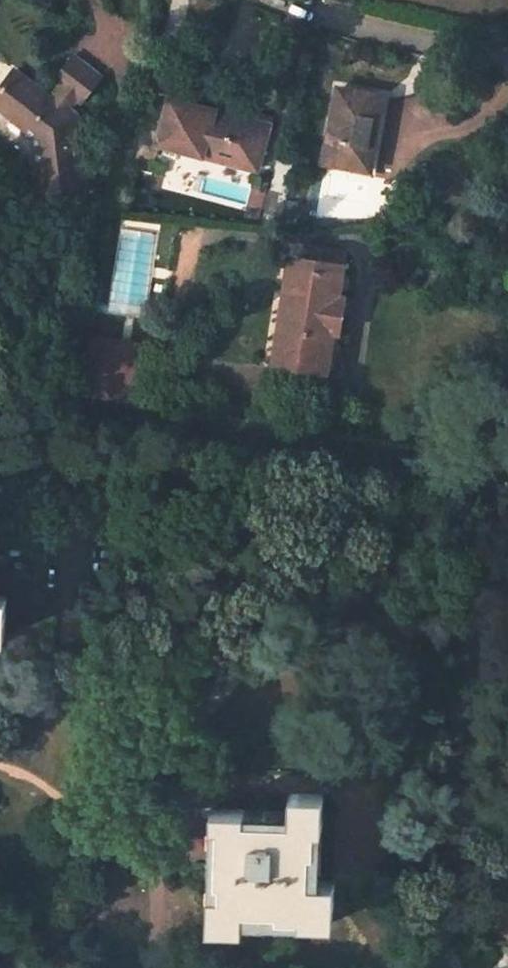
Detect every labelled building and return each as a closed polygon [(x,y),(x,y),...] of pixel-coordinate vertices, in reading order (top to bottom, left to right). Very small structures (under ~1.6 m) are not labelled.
[(98,78),(74,58),(55,83),(61,88),(75,99),(80,102),(98,78)] [(38,191),(82,188),(75,120),(65,113),(51,101),(13,70),(0,88),(0,107),(27,129),(25,132),(33,138),(38,191)] [(75,99),(61,88),(51,101),(65,113),(75,99)] [(371,160),(383,97),(338,88),(324,163),(351,168),(353,157),(371,160)] [(268,126),(170,102),(159,144),(256,169),(268,126)] [(371,160),(353,157),(351,168),(369,171),(371,160)] [(296,267),(282,359),(303,362),(321,364),(335,273),(343,273),(348,274),(351,254),(314,249),(311,269),(296,267)] [(329,365),(335,332),(339,332),(345,296),(340,295),(343,273),(335,273),(321,364),(329,365)] [(139,370),(143,346),(88,338),(85,361),(139,370)] [(85,361),(80,395),(134,404),(139,370),(85,361)] [(210,863),(208,926),(242,927),(242,920),(332,923),(334,882),(319,882),(323,795),(290,793),(289,812),(268,811),(267,820),(244,819),(245,810),(211,808),(211,827),(218,827),(216,863),(210,863)] [(244,819),(267,820),(268,811),(245,810),(244,819)] [(211,827),(210,863),(216,863),(218,827),(211,827)] [(21,955),(4,955),(3,967),(21,967),(21,955)]
